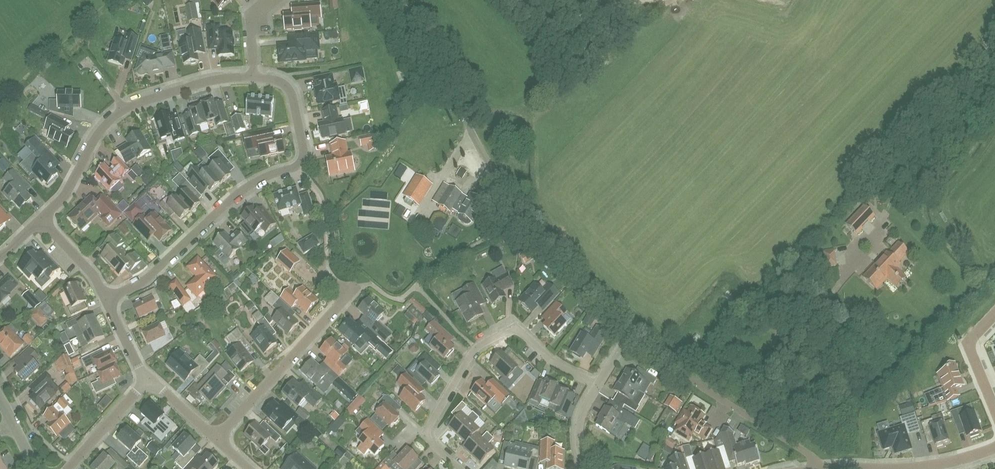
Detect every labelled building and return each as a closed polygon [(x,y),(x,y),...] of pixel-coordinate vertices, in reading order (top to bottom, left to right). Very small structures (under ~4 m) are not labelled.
[(219,8),(230,0),(213,0),(219,8)] [(292,6),(293,14),(284,14),(285,30),(294,29),(294,31),(302,30),(302,29),(310,28),(310,18),(321,17),(320,3),(292,6)] [(197,4),(188,6),(191,21),(201,19),(197,4)] [(233,55),(233,46),(234,45),(234,41),(232,39),(231,32),(215,34),(215,27),(208,28),(210,50),(218,49),(218,57),(233,55)] [(205,54),(203,44),(200,31),(186,33),(188,42),(179,44),(182,58),(183,58),(185,65),(190,63),(192,65),(196,64),(197,62),(198,62),(197,55),(205,54)] [(131,61),(134,50),(138,38),(127,35),(124,43),(116,40),(109,62),(122,66),(125,59),(131,61)] [(288,38),(288,46),(279,46),(280,58),(284,62),(305,60),(304,51),(319,49),(317,35),(288,38)] [(142,56),(141,59),(137,70),(138,71),(138,72),(138,73),(139,74),(140,75),(141,75),(142,75),(143,75),(144,75),(144,74),(145,74),(145,73),(151,75),(163,73),(162,69),(174,66),(172,54),(149,58),(142,56)] [(351,74),(362,82),(364,82),(362,69),(350,71),(351,74)] [(317,89),(315,90),(315,91),(313,92),(315,99),(317,99),(318,105),(326,103),(326,105),(332,103),(332,102),(347,99),(345,89),(338,91),(337,85),(334,86),(332,75),(315,79),(317,89)] [(81,108),(81,93),(58,93),(58,101),(49,101),(49,112),(64,116),(64,108),(81,108)] [(272,118),(274,100),(248,97),(246,115),(272,118)] [(213,101),(200,105),(201,107),(206,123),(207,122),(214,120),(216,126),(228,122),(223,106),(222,102),(215,105),(213,101)] [(190,114),(184,117),(185,120),(190,136),(201,133),(199,127),(207,124),(207,122),(206,123),(201,107),(200,107),(200,106),(198,106),(191,108),(190,109),(190,110),(189,110),(190,114)] [(320,125),(321,130),(320,131),(321,136),(323,137),(323,139),(330,137),(330,139),(338,137),(338,136),(345,134),(342,120),(338,121),(336,109),(323,112),(325,124),(320,125)] [(170,114),(155,119),(161,139),(171,136),(173,142),(178,140),(184,138),(181,127),(175,128),(172,120),(170,114)] [(237,133),(245,130),(241,115),(232,118),(237,133)] [(63,122),(51,117),(46,128),(53,131),(49,139),(67,148),(73,135),(66,132),(69,126),(63,122)] [(281,137),(274,139),(272,131),(257,134),(244,136),(246,148),(254,146),(255,149),(259,148),(261,157),(271,155),(271,156),(277,155),(277,154),(284,152),(283,146),(284,144),(284,140),(282,139),(281,137)] [(151,151),(140,133),(127,140),(129,144),(118,150),(126,163),(137,157),(138,159),(151,151)] [(361,139),(363,148),(378,145),(376,136),(361,139)] [(58,175),(54,171),(60,165),(35,139),(27,147),(33,155),(22,165),(31,174),(33,172),(43,183),(44,181),(48,185),(58,175)] [(331,157),(327,158),(330,175),(354,170),(350,153),(347,154),(344,142),(331,145),(333,154),(334,155),(334,156),(333,158),(332,158),(331,158),(331,157)] [(174,152),(176,160),(186,158),(184,149),(174,152)] [(209,170),(220,184),(221,185),(231,176),(229,174),(223,167),(228,162),(219,151),(208,160),(213,165),(213,166),(209,170)] [(0,164),(0,169),(5,174),(13,167),(5,159),(0,164)] [(95,176),(96,177),(95,179),(100,184),(101,183),(110,192),(120,182),(118,180),(122,176),(123,177),(129,171),(117,159),(112,164),(114,167),(110,171),(104,165),(98,170),(100,172),(95,176)] [(177,163),(173,167),(179,174),(184,170),(177,163)] [(136,175),(141,170),(136,166),(131,171),(136,175)] [(189,175),(187,176),(190,179),(197,188),(203,195),(209,190),(210,192),(220,184),(209,170),(208,169),(203,173),(202,173),(197,168),(196,169),(189,175)] [(23,182),(13,171),(4,179),(12,187),(4,195),(10,201),(12,201),(20,209),(25,204),(27,204),(32,200),(19,186),(23,182)] [(417,176),(404,197),(418,206),(432,185),(417,176)] [(178,199),(189,211),(191,213),(200,204),(198,202),(192,195),(196,191),(187,182),(179,189),(183,193),(178,199)] [(471,224),(472,222),(473,223),(479,213),(484,204),(471,195),(469,199),(450,187),(444,197),(439,193),(433,202),(439,206),(440,207),(447,211),(450,213),(452,210),(460,215),(459,217),(458,219),(459,221),(461,223),(464,225),(466,226),(469,225),(471,224)] [(295,213),(299,215),(303,213),(304,217),(314,214),(308,194),(299,196),(296,189),(273,196),(279,213),(293,208),(295,213)] [(98,215),(108,227),(121,215),(103,196),(96,203),(90,197),(69,218),(81,231),(98,215)] [(166,198),(159,206),(168,215),(172,211),(175,214),(180,220),(189,211),(178,199),(177,197),(171,203),(166,198)] [(144,212),(142,210),(136,204),(135,203),(123,214),(132,224),(144,212)] [(847,225),(858,234),(862,229),(860,228),(868,220),(870,221),(874,216),(864,207),(847,225)] [(262,208),(257,213),(253,208),(242,217),(255,232),(263,226),(268,231),(276,224),(268,215),(262,208)] [(0,210),(0,229),(10,220),(7,217),(0,210)] [(155,214),(148,221),(144,216),(134,226),(148,241),(154,235),(160,242),(162,240),(164,240),(167,238),(167,236),(171,231),(155,214)] [(429,223),(418,216),(412,226),(423,233),(429,223)] [(127,222),(119,229),(126,238),(135,230),(127,222)] [(455,226),(451,233),(459,238),(464,231),(455,226)] [(247,242),(238,232),(230,240),(224,234),(214,244),(229,260),(239,250),(239,249),(247,242)] [(110,266),(125,252),(128,249),(124,245),(125,244),(116,235),(100,250),(104,254),(101,257),(110,266)] [(304,254),(319,245),(314,235),(298,244),(304,254)] [(195,246),(203,240),(201,236),(192,242),(195,246)] [(273,242),(277,249),(288,243),(284,236),(273,242)] [(887,253),(881,260),(875,266),(888,277),(893,283),(896,279),(897,280),(899,278),(898,277),(901,274),(896,269),(899,265),(898,263),(908,253),(899,244),(888,254),(887,253)] [(522,256),(527,264),(539,257),(533,249),(522,256)] [(838,250),(824,251),(825,268),(839,267),(838,250)] [(299,263),(286,251),(277,261),(290,273),(299,263)] [(119,276),(129,267),(133,271),(135,276),(134,277),(133,277),(133,278),(139,274),(144,271),(148,267),(135,253),(130,258),(125,252),(110,266),(119,276)] [(59,269),(49,259),(44,265),(33,254),(19,268),(25,274),(29,271),(38,281),(45,274),(49,279),(59,269)] [(197,297),(217,279),(198,259),(188,268),(198,278),(188,287),(197,297)] [(888,277),(875,266),(864,277),(876,289),(888,277)] [(503,292),(513,287),(507,275),(496,281),(495,279),(483,286),(493,304),(506,298),(503,292)] [(0,285),(0,306),(10,296),(9,295),(18,286),(9,277),(0,285)] [(162,280),(156,283),(160,291),(166,288),(162,280)] [(169,286),(176,294),(184,305),(190,301),(176,281),(169,286)] [(81,294),(79,290),(80,290),(80,289),(81,289),(81,288),(81,287),(81,286),(81,285),(80,284),(79,283),(78,283),(77,283),(76,283),(70,286),(71,288),(64,291),(71,306),(67,308),(71,317),(88,309),(85,303),(87,302),(82,293),(81,294)] [(474,284),(463,290),(454,295),(458,303),(468,323),(483,315),(479,308),(474,299),(481,295),(474,284)] [(543,311),(559,295),(548,284),(542,291),(535,285),(519,301),(532,313),(538,307),(543,311)] [(307,313),(318,302),(303,288),(296,296),(289,289),(281,298),(292,308),(297,303),(307,313)] [(40,289),(35,294),(43,302),(48,297),(40,289)] [(35,296),(29,290),(23,297),(28,302),(35,296)] [(143,295),(146,302),(134,307),(140,319),(158,311),(154,303),(160,300),(155,290),(143,295)] [(287,315),(292,310),(271,291),(264,299),(280,314),(273,321),(288,334),(298,324),(287,315)] [(417,299),(404,309),(413,321),(426,311),(417,299)] [(378,337),(384,343),(391,335),(376,322),(384,313),(369,300),(359,311),(373,324),(369,329),(378,337)] [(554,337),(567,324),(561,318),(567,313),(557,303),(547,313),(552,318),(544,327),(554,337)] [(31,315),(41,326),(48,319),(46,317),(47,317),(45,316),(41,311),(38,308),(31,315)] [(78,338),(99,328),(94,317),(80,324),(77,319),(66,324),(69,330),(73,328),(78,338)] [(264,354),(277,344),(269,334),(274,330),(265,318),(258,323),(263,329),(252,338),(264,354)] [(355,345),(359,348),(361,350),(367,344),(370,346),(371,345),(375,349),(379,348),(384,343),(378,337),(369,329),(364,334),(350,321),(340,332),(354,346),(355,345)] [(453,339),(439,326),(434,322),(426,330),(437,340),(431,347),(444,359),(455,348),(449,344),(453,339)] [(163,348),(174,340),(169,330),(163,332),(159,325),(142,333),(148,345),(159,340),(163,348)] [(3,334),(1,333),(0,334),(0,344),(2,347),(1,348),(11,358),(24,346),(14,336),(18,333),(12,326),(3,334)] [(599,348),(604,340),(607,333),(597,327),(589,339),(582,334),(570,352),(583,360),(590,348),(597,352),(599,348)] [(78,338),(83,349),(79,351),(82,356),(93,351),(90,346),(104,339),(99,328),(78,338)] [(243,349),(249,344),(238,330),(227,338),(232,344),(231,345),(235,350),(228,355),(241,372),(253,362),(243,349)] [(24,340),(31,346),(37,341),(31,334),(24,340)] [(945,343),(949,346),(955,340),(952,336),(945,343)] [(330,369),(339,377),(347,369),(339,362),(346,354),(332,340),(321,352),(335,364),(330,369)] [(982,349),(990,346),(988,340),(980,343),(982,349)] [(994,365),(994,354),(992,346),(982,350),(988,367),(994,365)] [(25,382),(40,367),(34,361),(39,357),(29,348),(21,356),(26,362),(15,372),(25,382)] [(167,366),(184,382),(196,369),(202,375),(220,355),(217,351),(207,362),(201,356),(194,364),(180,352),(167,366)] [(98,373),(117,364),(111,352),(98,359),(95,353),(82,360),(86,370),(93,366),(93,368),(97,367),(100,372),(98,373)] [(525,366),(513,354),(508,359),(502,353),(491,364),(496,368),(494,370),(506,381),(517,369),(520,371),(525,366)] [(426,354),(418,362),(423,367),(413,376),(423,385),(426,382),(431,386),(440,377),(431,368),(436,363),(426,354)] [(73,367),(68,356),(62,358),(56,364),(59,373),(73,367)] [(346,384),(339,377),(330,369),(326,374),(312,362),(301,373),(316,387),(323,379),(331,386),(332,385),(339,392),(346,384)] [(98,373),(101,379),(97,380),(98,382),(92,385),(96,395),(110,388),(107,383),(120,377),(115,365),(117,364),(98,373)] [(945,372),(938,375),(943,388),(941,389),(942,394),(933,398),(936,405),(946,402),(959,396),(956,389),(964,386),(955,364),(944,368),(945,372)] [(227,374),(218,365),(199,386),(196,384),(189,392),(192,394),(190,396),(196,401),(197,399),(202,404),(205,400),(211,405),(227,388),(218,380),(221,377),(224,380),(229,375),(234,380),(237,377),(230,371),(227,374)] [(627,370),(621,380),(638,391),(645,381),(653,386),(657,380),(647,373),(643,380),(627,370)] [(919,371),(908,381),(912,386),(923,375),(919,371)] [(415,412),(425,401),(419,396),(424,391),(406,374),(398,383),(407,391),(400,399),(415,412)] [(30,399),(40,410),(60,391),(45,375),(30,389),(35,395),(30,399)] [(500,405),(509,395),(493,380),(487,386),(482,381),(472,392),(486,406),(494,398),(500,405)] [(545,384),(538,382),(530,401),(537,404),(537,403),(549,408),(550,405),(558,388),(559,386),(557,385),(557,384),(557,383),(550,380),(548,380),(548,381),(546,381),(545,384)] [(632,402),(638,391),(621,380),(614,391),(628,400),(624,406),(637,413),(640,407),(632,402)] [(322,399),(313,391),(308,396),(298,386),(294,383),(283,394),(298,407),(305,400),(314,408),(322,399)] [(371,390),(379,397),(385,390),(377,383),(371,390)] [(559,388),(558,388),(550,405),(558,408),(555,414),(566,418),(571,406),(565,403),(569,393),(568,392),(568,391),(568,390),(561,387),(560,387),(559,388)] [(98,405),(104,411),(113,401),(106,396),(98,405)] [(390,427),(399,417),(389,408),(394,403),(386,396),(379,403),(383,408),(377,414),(390,427)] [(681,402),(674,397),(668,406),(675,411),(681,402)] [(63,399),(57,405),(64,412),(70,406),(63,399)] [(322,410),(329,404),(325,400),(318,406),(322,410)] [(457,436),(476,415),(473,412),(467,418),(462,413),(467,407),(462,402),(454,411),(458,415),(447,426),(457,436)] [(294,423),(299,418),(284,404),(280,409),(274,403),(264,413),(282,430),(291,420),(294,423)] [(160,412),(150,404),(142,414),(141,414),(146,419),(156,428),(151,433),(162,442),(172,431),(160,421),(164,416),(170,409),(166,405),(160,412)] [(915,407),(902,410),(904,416),(917,413),(915,407)] [(61,414),(60,415),(53,408),(44,417),(51,424),(47,427),(56,436),(59,434),(65,440),(74,432),(68,425),(69,424),(61,414)] [(608,434),(616,420),(624,425),(625,422),(636,428),(640,421),(630,415),(620,408),(616,414),(607,409),(596,426),(608,434)] [(681,425),(679,428),(677,432),(688,439),(693,432),(705,440),(711,429),(706,426),(699,422),(703,415),(692,408),(687,414),(684,413),(678,423),(681,425)] [(403,409),(399,413),(409,422),(413,418),(403,409)] [(967,437),(970,436),(971,438),(979,435),(978,433),(981,432),(978,424),(980,423),(976,413),(974,414),(974,413),(973,413),(964,416),(961,409),(951,413),(955,425),(962,423),(966,433),(967,437)] [(327,417),(337,436),(342,434),(338,425),(343,423),(338,411),(327,417)] [(738,429),(744,420),(736,414),(729,423),(738,429)] [(463,448),(476,433),(480,429),(474,424),(480,419),(476,415),(457,436),(466,444),(462,447),(463,448)] [(894,449),(895,454),(911,449),(906,432),(917,428),(918,431),(919,431),(914,415),(901,419),(903,426),(879,434),(884,450),(891,447),(892,446),(895,447),(894,449)] [(932,433),(934,442),(935,446),(936,446),(937,447),(943,445),(943,444),(949,442),(943,423),(934,425),(932,419),(921,423),(925,436),(932,433)] [(367,434),(362,439),(360,442),(363,445),(358,450),(364,455),(369,450),(375,456),(384,447),(378,441),(383,435),(378,430),(368,420),(360,428),(367,434)] [(276,443),(281,438),(268,426),(264,431),(256,424),(246,435),(260,448),(270,438),(276,443)] [(720,434),(724,446),(729,461),(729,463),(735,461),(737,467),(745,464),(745,466),(760,461),(755,445),(751,446),(750,441),(737,445),(734,435),(735,433),(724,427),(720,434)] [(139,468),(149,459),(136,448),(142,442),(128,430),(118,441),(131,453),(127,458),(139,468)] [(191,441),(192,439),(185,433),(179,439),(180,441),(173,449),(181,456),(175,463),(182,468),(185,468),(194,459),(189,454),(196,445),(191,441)] [(472,456),(490,436),(487,433),(482,438),(476,433),(463,448),(472,456)] [(481,464),(495,450),(488,444),(494,439),(490,436),(472,456),(481,464)] [(670,438),(665,444),(673,450),(678,443),(670,438)] [(45,441),(36,441),(35,450),(45,450),(45,441)] [(520,452),(514,451),(515,445),(504,442),(502,453),(508,454),(505,467),(513,468),(517,468),(520,452)] [(564,452),(554,452),(554,442),(542,442),(542,455),(549,455),(549,468),(563,468),(564,452)] [(282,454),(289,447),(286,444),(279,452),(282,454)] [(710,468),(724,468),(722,463),(729,461),(724,446),(717,449),(718,452),(706,456),(710,468)] [(345,447),(338,451),(342,458),(349,454),(345,447)] [(539,450),(528,448),(527,454),(520,452),(517,468),(529,468),(531,459),(539,461),(539,450)] [(41,456),(46,461),(53,455),(47,449),(41,456)] [(414,462),(417,459),(407,449),(394,463),(401,468),(409,468),(408,468),(414,462)] [(298,454),(283,468),(314,468),(298,454)] [(686,466),(682,455),(669,459),(672,468),(669,468),(687,468),(686,466)] [(128,467),(116,456),(111,462),(105,456),(93,468),(115,468),(116,467),(119,468),(126,468),(128,467)] [(219,466),(208,456),(195,468),(216,468),(219,466)] [(706,456),(694,459),(693,456),(686,459),(689,468),(710,468),(706,456)]
